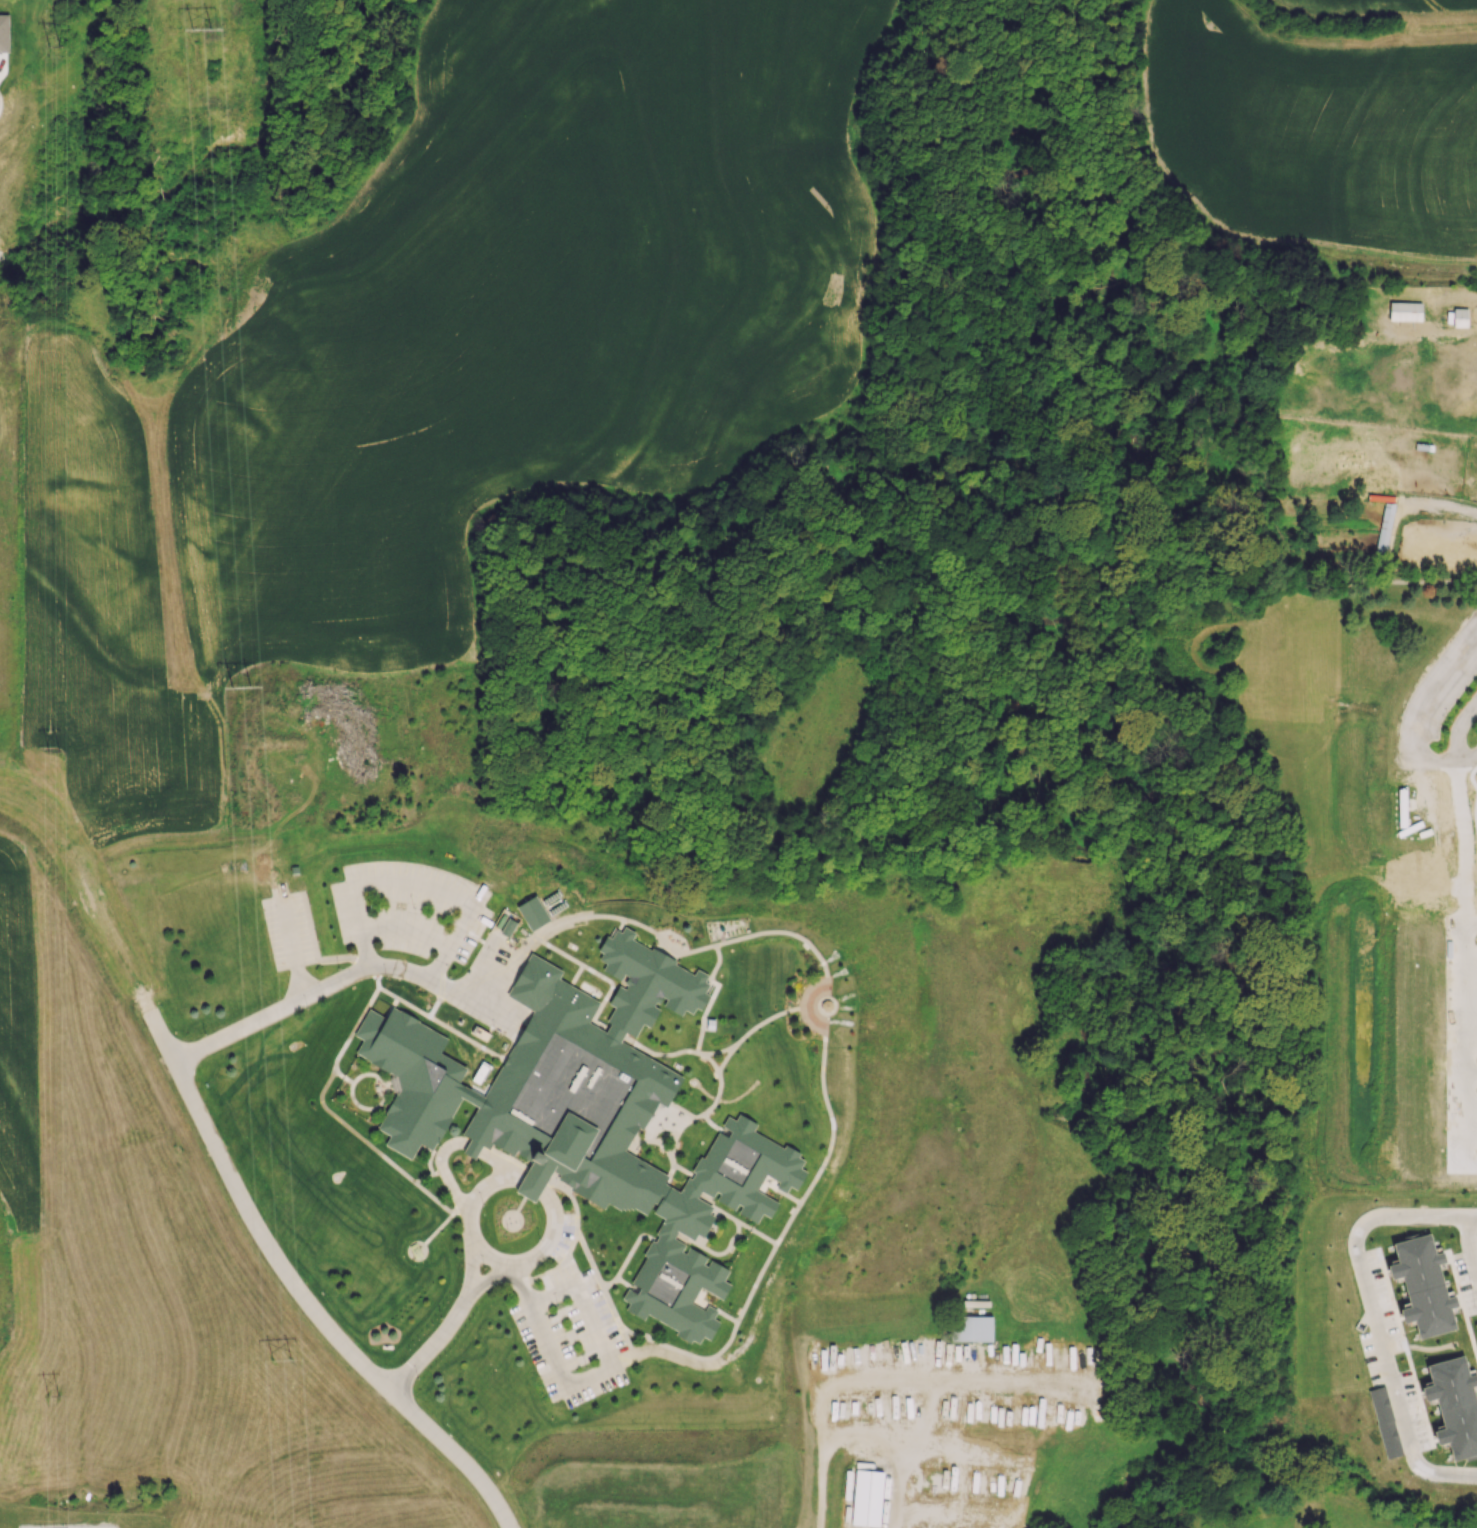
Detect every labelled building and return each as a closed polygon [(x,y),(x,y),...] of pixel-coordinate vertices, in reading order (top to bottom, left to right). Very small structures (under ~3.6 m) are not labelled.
[(1421,321),(1421,302),(1389,302),(1388,320),(1421,321)] [(1467,308),(1453,308),(1453,326),(1467,327),(1467,308)] [(516,904),(528,931),(548,922),(536,895),(516,904)] [(494,928),(509,936),(516,923),(502,914),(499,921),(494,928)] [(412,1161),(421,1144),(435,1152),(463,1102),(476,1109),(464,1132),(512,1158),(516,1150),(533,1160),(555,1172),(554,1173),(560,1176),(558,1179),(574,1187),(571,1191),(605,1210),(611,1199),(624,1207),(633,1211),(647,1219),(661,1227),(621,1299),(705,1345),(722,1314),(697,1300),(704,1289),(725,1300),(733,1285),(723,1280),(729,1269),(673,1239),(677,1231),(698,1242),(717,1208),(698,1198),(701,1193),(757,1223),(763,1213),(771,1218),(780,1202),(758,1190),(766,1176),(779,1183),(776,1188),(787,1194),(791,1188),(798,1192),(808,1172),(802,1169),(806,1161),(799,1157),(801,1153),(786,1145),(784,1149),(753,1132),(758,1124),(739,1114),(735,1121),(727,1117),(722,1127),(731,1132),(728,1138),(716,1132),(682,1194),(665,1184),(670,1176),(626,1152),(639,1129),(643,1132),(658,1104),(667,1109),(684,1077),(621,1042),(626,1034),(635,1039),(643,1025),(650,1028),(660,1010),(654,1006),(656,1003),(659,1005),(663,998),(667,1000),(663,1006),(682,1017),(686,1010),(694,1014),(697,1009),(701,1011),(710,995),(707,993),(711,985),(706,982),(709,975),(698,969),(695,974),(633,940),(637,933),(625,927),(621,933),(617,931),(613,939),(607,936),(598,952),(603,954),(600,960),(607,964),(603,971),(625,983),(624,984),(628,986),(625,990),(618,986),(608,1005),(614,1008),(607,1022),(610,1024),(605,1033),(588,1024),(601,1002),(558,979),(563,971),(532,954),(508,998),(532,1011),(484,1098),(460,1084),(469,1068),(441,1053),(449,1039),(392,1008),(386,1019),(370,1010),(355,1036),(363,1041),(356,1054),(402,1079),(395,1092),(375,1128),(390,1136),(385,1146),(412,1161)] [(1454,1330),(1449,1307),(1456,1305),(1454,1296),(1446,1298),(1438,1263),(1444,1262),(1442,1251),(1435,1253),(1430,1233),(1391,1242),(1396,1263),(1386,1265),(1390,1279),(1401,1276),(1408,1306),(1399,1309),(1402,1322),(1413,1320),(1418,1338),(1454,1330)] [(992,1341),(991,1317),(949,1317),(949,1341),(992,1341)] [(1472,1385),(1476,1384),(1476,1381),(1475,1372),(1467,1374),(1463,1355),(1426,1364),(1430,1385),(1420,1387),(1424,1401),(1435,1398),(1441,1426),(1432,1428),(1436,1446),(1448,1444),(1452,1461),(1476,1456),(1476,1410),(1472,1385)] [(1384,1458),(1401,1454),(1385,1385),(1368,1389),(1384,1458)] [(879,1525),(882,1471),(854,1470),(851,1524),(879,1525)]
